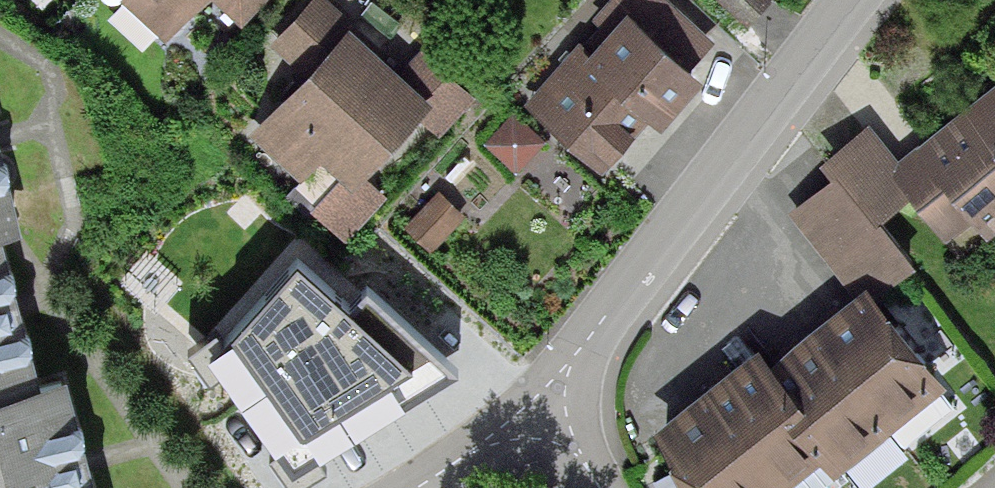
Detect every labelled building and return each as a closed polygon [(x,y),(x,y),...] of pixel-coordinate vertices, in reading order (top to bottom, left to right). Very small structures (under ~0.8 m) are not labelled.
[(181,14),(195,0),(167,0),(181,14)] [(243,14),(255,0),(227,0),(243,14)] [(604,165),(686,73),(679,66),(706,36),(665,0),(619,0),(531,100),(604,165)] [(398,75),(327,6),(273,62),(297,86),(260,124),(307,170),(326,150),(345,168),(320,194),(354,227),(391,189),(365,164),(413,115),(432,134),(465,99),(419,54),(398,75)] [(899,171),(915,191),(946,230),(973,209),(989,228),(994,223),(994,95),(899,171)] [(545,142),(513,114),(485,146),(517,174),(545,142)] [(908,262),(876,221),(915,191),(899,171),(864,127),(826,158),(842,177),(798,211),(865,295),(908,262)] [(464,213),(439,192),(406,229),(431,250),(464,213)] [(314,486),(482,356),(399,266),(359,302),(316,255),(204,358),(314,486)] [(0,275),(0,487),(93,487),(86,461),(68,386),(30,395),(8,309),(0,275)] [(773,368),(762,355),(726,383),(692,410),(675,426),(704,487),(764,487),(825,442),(838,458),(887,420),(934,382),(865,295),(837,317),(798,348),(773,368)] [(955,408),(934,382),(887,420),(908,446),(955,408)]
